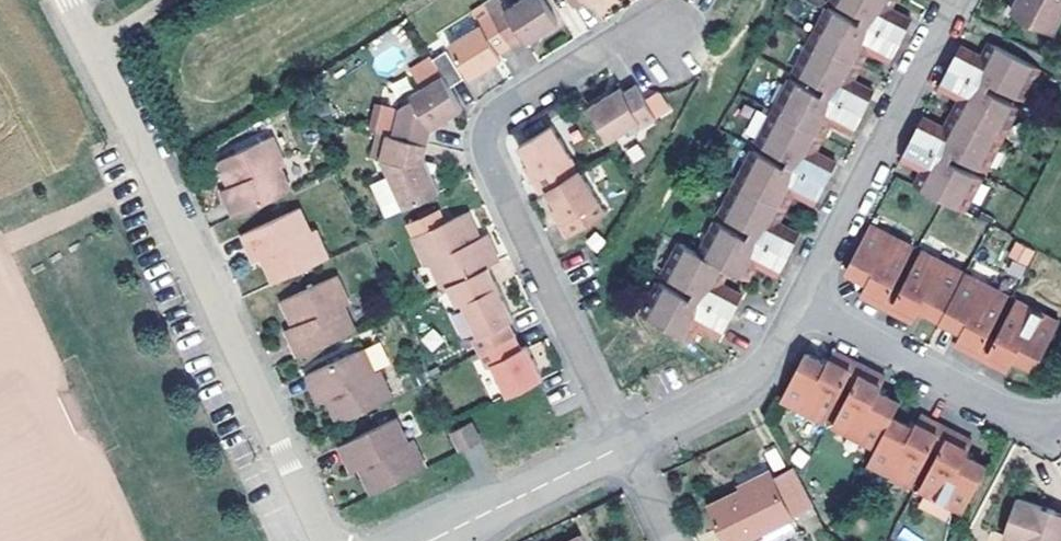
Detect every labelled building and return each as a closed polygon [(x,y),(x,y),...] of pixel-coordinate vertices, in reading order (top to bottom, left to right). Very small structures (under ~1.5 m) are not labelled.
[(472,19),(485,11),(478,0),(477,0),(465,9),(472,19)] [(485,11),(495,4),(492,0),(478,0),(485,11)] [(507,46),(518,39),(521,44),(552,23),(538,0),(515,0),(499,10),(495,4),(485,11),(507,46)] [(884,0),(829,0),(858,15),(871,22),(873,27),(897,39),(906,21),(885,10),(882,3),(884,0)] [(891,0),(884,0),(882,3),(885,10),(891,0)] [(1009,14),(1050,35),(1060,14),(1060,0),(1016,0),(1009,14)] [(867,29),(854,23),(825,7),(808,40),(851,62),(857,51),(865,50),(885,61),(897,39),(873,27),(867,29)] [(476,25),(444,46),(465,79),(497,59),(494,54),(507,46),(485,11),(472,19),(476,25)] [(867,29),(873,27),(871,22),(858,15),(854,23),(867,29)] [(792,71),(822,87),(834,93),(837,99),(859,112),(869,94),(848,82),(845,75),(851,62),(808,40),(792,71)] [(985,41),(976,58),(984,56),(990,44),(985,41)] [(978,81),(987,86),(1018,103),(1036,67),(990,44),(984,56),(976,58),(955,48),(945,69),(972,83),(978,81)] [(440,47),(426,55),(436,70),(444,83),(458,75),(440,47)] [(857,66),(865,50),(857,51),(851,62),(857,66)] [(848,82),(857,66),(851,62),(845,75),(848,82)] [(1015,109),(984,92),(975,88),(972,83),(945,69),(936,86),(957,97),(961,103),(954,117),(998,141),(1015,109)] [(407,96),(393,104),(386,132),(422,140),(426,124),(457,105),(444,83),(436,70),(403,90),(407,96)] [(831,102),(818,95),(789,79),(771,113),(814,136),(821,122),(827,121),(849,132),(859,112),(837,99),(831,102)] [(975,88),(984,92),(987,86),(978,81),(972,83),(975,88)] [(615,85),(583,104),(604,138),(635,119),(637,125),(650,117),(629,83),(618,90),(615,85)] [(831,102),(837,99),(834,93),(822,87),(818,95),(831,102)] [(657,119),(671,112),(660,90),(646,97),(657,119)] [(961,103),(957,97),(940,129),(949,127),(954,117),(961,103)] [(386,132),(393,104),(381,100),(374,129),(386,132)] [(814,136),(771,113),(755,144),(784,159),(797,166),(799,173),(822,185),(832,164),(811,153),(808,147),(814,136)] [(998,141),(954,117),(949,127),(940,129),(919,118),(907,142),(934,155),(943,153),(950,157),(982,173),(998,141)] [(818,139),(827,121),(821,122),(814,136),(818,139)] [(543,187),(576,166),(549,123),(515,143),(527,162),(534,173),(528,177),(537,191),(543,187)] [(381,156),(386,132),(374,129),(369,152),(381,156)] [(216,159),(225,178),(231,174),(235,181),(229,185),(222,188),(234,215),(291,189),(279,163),(284,161),(271,132),(216,159)] [(386,132),(381,156),(390,173),(384,176),(386,178),(367,186),(380,217),(436,192),(427,175),(421,160),(419,156),(422,140),(386,132)] [(811,153),(818,139),(814,136),(808,147),(811,153)] [(920,183),(912,185),(963,211),(978,182),(945,165),(937,161),(934,155),(907,142),(899,159),(919,170),(926,173),(920,183)] [(750,152),(734,183),(778,205),(783,197),(790,195),(811,205),(822,185),(799,173),(791,174),(779,168),(750,152)] [(937,161),(945,165),(950,157),(943,153),(934,155),(937,161)] [(797,166),(784,159),(779,168),(791,174),(799,173),(797,166)] [(421,160),(427,175),(430,173),(432,163),(421,160)] [(534,173),(527,162),(520,165),(528,177),(534,173)] [(576,166),(543,187),(555,206),(562,219),(557,222),(565,234),(580,224),(603,211),(576,166)] [(926,173),(919,170),(912,185),(920,183),(926,173)] [(225,178),(229,185),(235,181),(231,174),(225,178)] [(717,216),(747,232),(760,238),(763,244),(785,256),(796,234),(775,223),(772,215),(778,205),(734,183),(717,216)] [(783,208),(790,195),(783,197),(778,205),(783,208)] [(775,223),(783,208),(778,205),(772,215),(775,223)] [(274,283),(328,258),(315,230),(309,232),(297,206),(242,231),(254,259),(262,256),(269,253),(272,260),(265,263),(274,283)] [(562,219),(555,206),(549,210),(557,222),(562,219)] [(440,287),(449,283),(484,266),(497,260),(485,235),(478,238),(472,240),(468,232),(474,229),(465,212),(443,223),(437,211),(404,226),(410,239),(424,267),(429,265),(440,287)] [(756,246),(743,240),(713,225),(696,256),(721,269),(727,273),(739,279),(745,268),(752,267),(773,278),(785,256),(763,244),(756,246)] [(881,305),(891,286),(911,247),(870,225),(846,269),(866,280),(859,293),(881,305)] [(478,238),(474,229),(468,232),(472,240),(478,238)] [(760,238),(747,232),(743,240),(756,246),(763,244),(760,238)] [(1015,241),(1007,257),(1028,266),(1035,250),(1015,241)] [(715,281),(721,269),(696,256),(677,246),(659,279),(689,294),(705,302),(707,309),(730,321),(740,301),(719,290),(715,281)] [(898,290),(888,309),(911,321),(919,307),(940,319),(964,275),(919,251),(898,290)] [(262,256),(265,263),(272,260),(269,253),(262,256)] [(475,338),(481,350),(510,336),(503,324),(510,321),(484,266),(449,283),(461,307),(465,305),(480,335),(475,338)] [(744,281),(752,267),(745,268),(739,279),(744,281)] [(715,281),(719,290),(727,273),(721,269),(715,281)] [(282,300),(292,321),(298,318),(302,326),(295,329),(288,332),(300,356),(355,329),(344,306),(349,303),(336,275),(282,300)] [(976,356),(986,336),(1006,297),(964,275),(940,319),(961,330),(954,344),(976,356)] [(891,286),(881,305),(888,309),(898,290),(891,286)] [(699,311),(685,303),(655,287),(638,320),(683,343),(689,333),(697,331),(719,343),(730,321),(707,309),(699,311)] [(705,302),(689,294),(685,303),(699,311),(707,309),(705,302)] [(994,340),(984,360),(1006,372),(1015,358),(1034,369),(1057,324),(1015,300),(994,340)] [(292,321),(295,329),(302,326),(298,318),(292,321)] [(689,333),(683,343),(689,346),(697,331),(689,333)] [(493,363),(509,396),(539,381),(523,348),(517,351),(510,336),(481,350),(489,365),(493,363)] [(986,336),(976,356),(984,360),(994,340),(986,336)] [(338,422),(392,397),(381,372),(375,375),(362,347),(308,373),(321,401),(327,398),(334,395),(337,401),(330,404),(338,422)] [(803,352),(778,399),(820,421),(841,381),(852,360),(831,349),(823,362),(803,352)] [(849,385),(860,365),(852,360),(841,381),(849,385)] [(882,376),(860,365),(849,385),(828,425),(873,449),(890,417),(897,400),(875,389),(882,376)] [(327,398),(330,404),(337,401),(334,395),(327,398)] [(873,449),(866,461),(906,483),(926,447),(937,426),(917,415),(910,427),(890,417),(873,449)] [(354,470),(360,468),(368,464),(371,469),(363,473),(373,492),(426,468),(412,440),(407,442),(396,419),(341,443),(354,470)] [(472,423),(455,431),(463,449),(480,441),(472,423)] [(937,426),(926,447),(935,451),(945,431),(937,426)] [(961,512),(985,466),(962,454),(968,443),(945,431),(935,451),(916,488),(961,512)] [(360,468),(363,473),(371,469),(368,464),(360,468)] [(734,485),(736,488),(737,490),(771,474),(768,468),(734,485)] [(790,513),(771,474),(737,490),(736,488),(706,503),(724,540),(732,540),(790,513)] [(1016,497),(1005,534),(1018,538),(1017,540),(1059,540),(1060,536),(1060,511),(1016,497)] [(791,516),(790,513),(732,540),(739,540),(791,516)]
